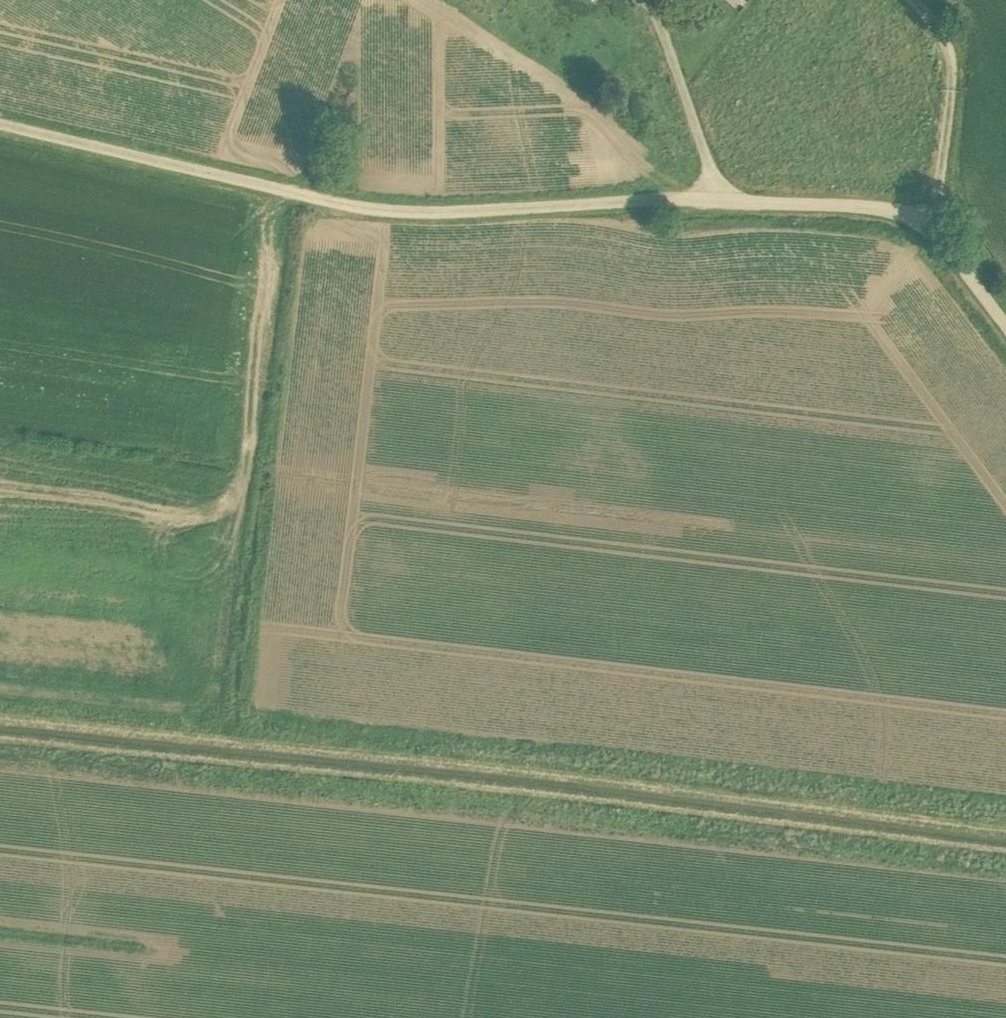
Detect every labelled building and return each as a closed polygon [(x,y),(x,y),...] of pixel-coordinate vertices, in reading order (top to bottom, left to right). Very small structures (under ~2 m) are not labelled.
[(758,3),(757,0),(738,0),(736,1),(742,11),(758,3)]
